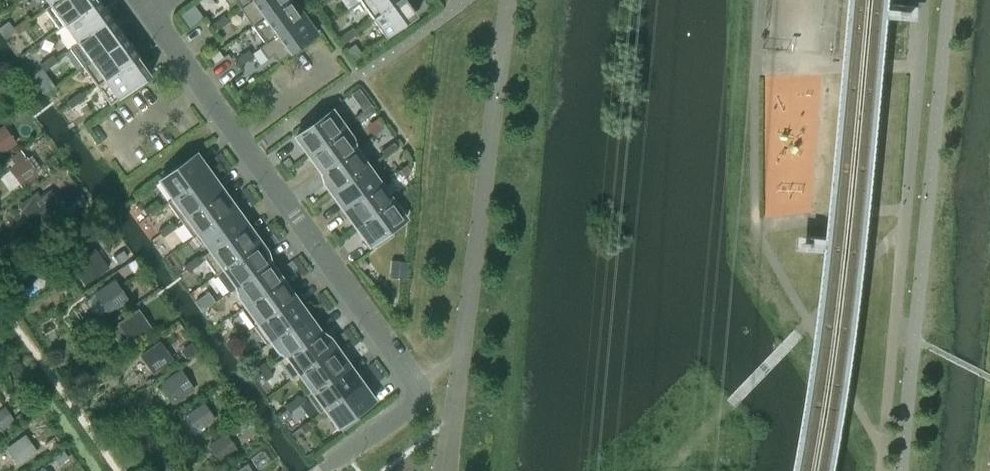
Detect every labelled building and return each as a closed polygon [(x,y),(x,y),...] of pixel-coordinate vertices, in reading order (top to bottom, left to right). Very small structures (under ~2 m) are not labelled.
[(44,9),(59,29),(64,25),(64,24),(95,1),(94,0),(58,0),(50,5),(44,9)] [(95,1),(64,24),(64,25),(77,42),(108,20),(110,19),(96,0),(95,1)] [(251,0),(225,0),(229,7),(235,2),(240,9),(251,0)] [(287,0),(251,0),(240,9),(252,26),(287,0)] [(302,15),(291,0),(287,0),(252,26),(264,42),(302,15)] [(322,0),(316,0),(314,2),(318,8),(325,3),(322,0)] [(397,0),(360,0),(359,1),(372,18),(397,0)] [(416,16),(405,0),(397,0),(372,18),(385,37),(409,20),(416,16)] [(194,4),(179,15),(188,28),(203,17),(194,4)] [(228,22),(226,18),(224,15),(217,20),(222,26),(228,22)] [(290,53),(316,34),(302,15),(264,42),(264,43),(259,47),(267,59),(273,55),(278,62),(290,53)] [(30,24),(28,21),(26,18),(19,23),(24,29),(30,24)] [(77,42),(69,48),(82,66),(83,66),(90,61),(122,38),(108,20),(77,42)] [(222,26),(217,20),(211,24),(215,31),(222,26)] [(24,29),(19,23),(13,27),(17,34),(24,29)] [(357,34),(354,31),(352,27),(346,32),(350,39),(357,34)] [(350,39),(346,32),(339,37),(344,43),(350,39)] [(90,61),(83,66),(96,85),(135,57),(136,56),(123,37),(122,38),(90,61)] [(253,56),(250,52),(248,50),(242,54),(247,61),(253,56)] [(247,61),(242,54),(235,59),(240,65),(247,61)] [(57,61),(55,58),(52,55),(46,60),(51,66),(57,61)] [(135,57),(96,85),(110,104),(144,80),(150,75),(136,56),(135,57)] [(51,66),(46,60),(39,64),(44,71),(51,66)] [(84,98),(81,95),(80,93),(73,97),(77,103),(84,98)] [(77,103),(73,97),(67,102),(71,108),(77,103)] [(309,154),(350,125),(336,107),(296,136),(309,154)] [(373,113),(370,110),(368,107),(362,111),(366,118),(373,113)] [(366,118),(362,111),(355,116),(360,123),(366,118)] [(16,143),(4,125),(0,127),(0,155),(16,143)] [(321,172),(354,148),(348,139),(352,136),(346,128),(350,125),(309,154),(321,172)] [(398,148),(396,145),(393,142),(387,147),(392,153),(398,148)] [(392,153),(387,147),(381,151),(385,158),(392,153)] [(329,192),(367,165),(354,148),(321,172),(328,181),(323,184),(329,192)] [(226,160),(220,152),(216,155),(222,163),(226,160)] [(197,153),(160,180),(172,197),(173,198),(210,171),(197,153)] [(20,188),(39,175),(25,156),(7,169),(20,188)] [(231,167),(226,160),(222,163),(227,170),(231,167)] [(347,207),(379,183),(367,165),(329,192),(336,201),(340,198),(347,207)] [(407,174),(402,167),(396,172),(400,178),(407,174)] [(172,197),(167,202),(180,220),(218,192),(212,183),(217,180),(210,171),(173,198),(172,197)] [(355,227),(392,200),(379,183),(347,207),(353,216),(349,219),(355,227)] [(251,195),(246,187),(241,190),(247,198),(251,195)] [(413,188),(401,196),(406,203),(412,199),(413,188)] [(43,222),(63,207),(50,190),(30,205),(43,222)] [(218,192),(180,220),(192,237),(193,238),(199,233),(198,233),(236,206),(229,197),(225,201),(218,192)] [(256,202),(251,195),(247,198),(252,206),(256,202)] [(388,231),(405,219),(392,200),(355,227),(368,246),(373,242),(376,246),(391,235),(388,231)] [(154,211),(150,205),(143,209),(148,216),(154,211)] [(236,206),(198,233),(199,233),(210,250),(211,250),(244,227),(237,218),(242,215),(236,206)] [(175,227),(173,224),(171,221),(165,226),(169,232),(175,227)] [(276,230),(271,222),(266,225),(272,233),(276,230)] [(169,232),(165,226),(158,230),(163,236),(169,232)] [(210,250),(202,256),(203,256),(215,274),(261,241),(255,232),(250,236),(244,227),(211,250),(210,250)] [(282,237),(276,230),(272,233),(277,240),(282,237)] [(261,241),(215,274),(228,291),(228,292),(236,286),(236,285),(269,262),(263,253),(267,250),(261,241)] [(90,281),(107,269),(92,249),(76,261),(90,281)] [(201,262),(199,259),(196,256),(190,261),(194,267),(201,262)] [(302,265),(296,257),(292,260),(297,268),(302,265)] [(367,266),(363,260),(356,264),(361,271),(367,266)] [(194,267),(190,261),(184,265),(188,271),(194,267)] [(269,262),(236,285),(236,286),(248,302),(249,303),(282,279),(269,262)] [(307,272),(302,265),(297,268),(303,276),(307,272)] [(248,302),(240,308),(241,309),(253,326),(294,297),(282,279),(249,303),(248,302)] [(107,313),(127,300),(114,280),(94,294),(107,313)] [(327,300),(321,292),(317,295),(323,303),(327,300)] [(294,297),(253,326),(266,344),(266,345),(270,342),(270,341),(307,314),(294,297)] [(332,307),(327,300),(323,303),(328,311),(332,307)] [(131,343),(151,328),(138,309),(117,324),(131,343)] [(307,314),(270,341),(270,342),(276,350),(280,347),(286,355),(287,356),(320,332),(307,314)] [(248,341),(243,334),(240,330),(234,335),(241,345),(248,341)] [(286,355),(278,361),(279,362),(291,379),(292,380),(300,374),(300,373),(337,346),(330,337),(326,341),(320,332),(287,356),(286,355)] [(152,374),(172,359),(159,341),(139,355),(152,374)] [(337,346),(300,373),(300,374),(311,390),(312,391),(345,367),(339,358),(343,355),(337,346)] [(268,369),(263,362),(257,367),(261,373),(268,369)] [(311,390),(306,394),(306,395),(319,412),(319,413),(325,409),(325,408),(362,381),(356,372),(351,376),(345,367),(312,391),(311,390)] [(273,375),(268,369),(261,373),(266,380),(273,375)] [(173,402),(192,389),(181,371),(161,384),(173,402)] [(362,381),(325,408),(325,409),(338,426),(339,425),(342,429),(357,418),(354,414),(375,399),(362,381)] [(302,402),(300,399),(297,396),(291,401),(296,407),(302,402)] [(296,407),(291,401),(285,405),(289,412),(296,407)] [(193,433),(215,419),(204,402),(182,416),(193,433)] [(15,422),(4,406),(0,408),(0,433),(15,422)] [(311,428),(306,422),(300,426),(304,433),(311,428)] [(221,463),(238,451),(226,433),(208,445),(221,463)] [(17,466),(37,451),(24,434),(5,449),(17,466)] [(63,454),(56,458),(61,465),(67,460),(63,454)]
